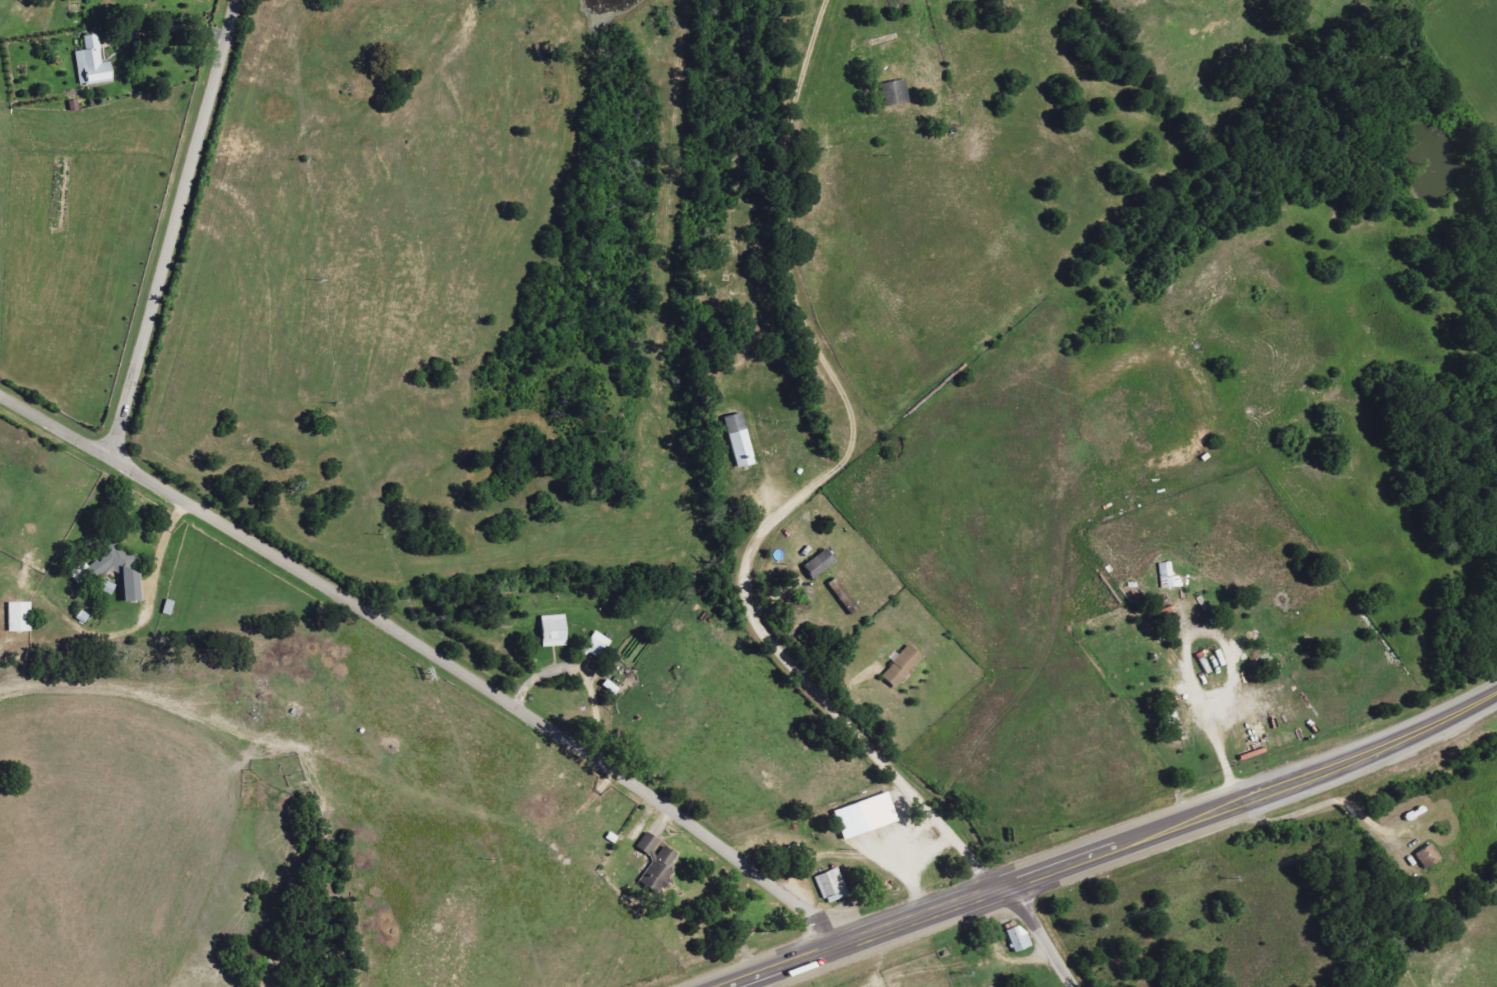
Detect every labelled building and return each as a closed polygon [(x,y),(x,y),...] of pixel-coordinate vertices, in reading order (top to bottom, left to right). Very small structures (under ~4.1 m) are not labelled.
[(77,52),(81,87),(116,83),(113,62),(104,63),(101,35),(85,37),(87,51),(77,52)] [(887,107),(911,104),(908,81),(885,83),(887,107)] [(739,468),(758,463),(744,412),(726,417),(739,468)] [(145,600),(143,572),(137,570),(141,557),(121,550),(120,544),(111,541),(104,562),(88,563),(85,572),(85,579),(107,578),(112,565),(126,570),(128,602),(145,600)] [(806,562),(813,577),(839,565),(832,550),(806,562)] [(860,610),(840,577),(830,583),(851,616),(860,610)] [(101,591),(113,596),(118,585),(105,580),(101,591)] [(33,602),(11,602),(11,632),(34,631),(33,602)] [(91,615),(82,610),(78,617),(87,622),(91,615)] [(544,616),(545,647),(570,646),(568,615),(544,616)] [(600,662),(614,642),(597,631),(584,651),(600,662)] [(884,675),(898,689),(927,658),(912,644),(884,675)] [(846,840),(901,821),(891,792),(836,811),(846,840)] [(640,882),(660,894),(674,871),(671,869),(679,854),(665,846),(660,854),(655,850),(662,839),(648,831),(638,848),(655,858),(640,882)] [(1427,871),(1444,861),(1433,844),(1416,855),(1427,871)] [(851,896),(841,868),(818,877),(828,904),(851,896)] [(1009,931),(1017,953),(1034,947),(1026,924),(1009,931)]
